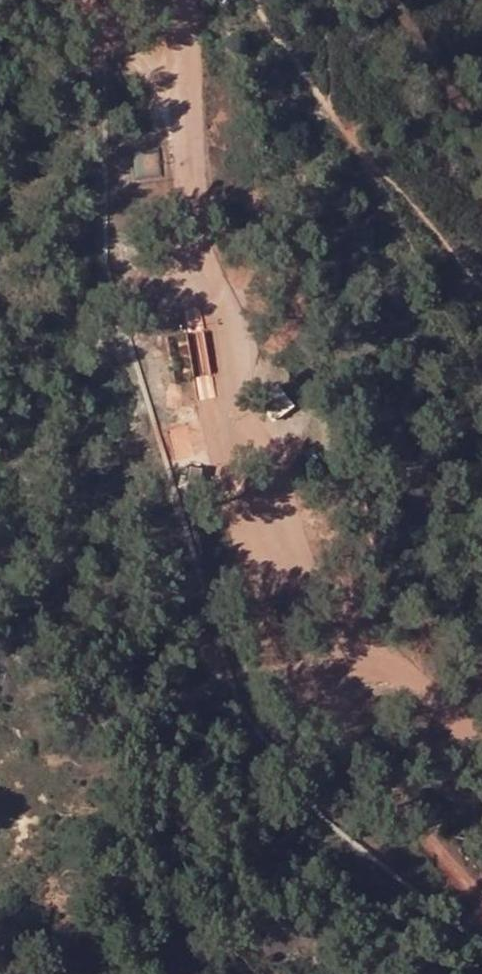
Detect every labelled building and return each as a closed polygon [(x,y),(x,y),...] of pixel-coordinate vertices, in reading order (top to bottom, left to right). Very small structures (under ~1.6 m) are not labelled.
[(198,375),(214,372),(202,318),(186,322),(198,375)]
